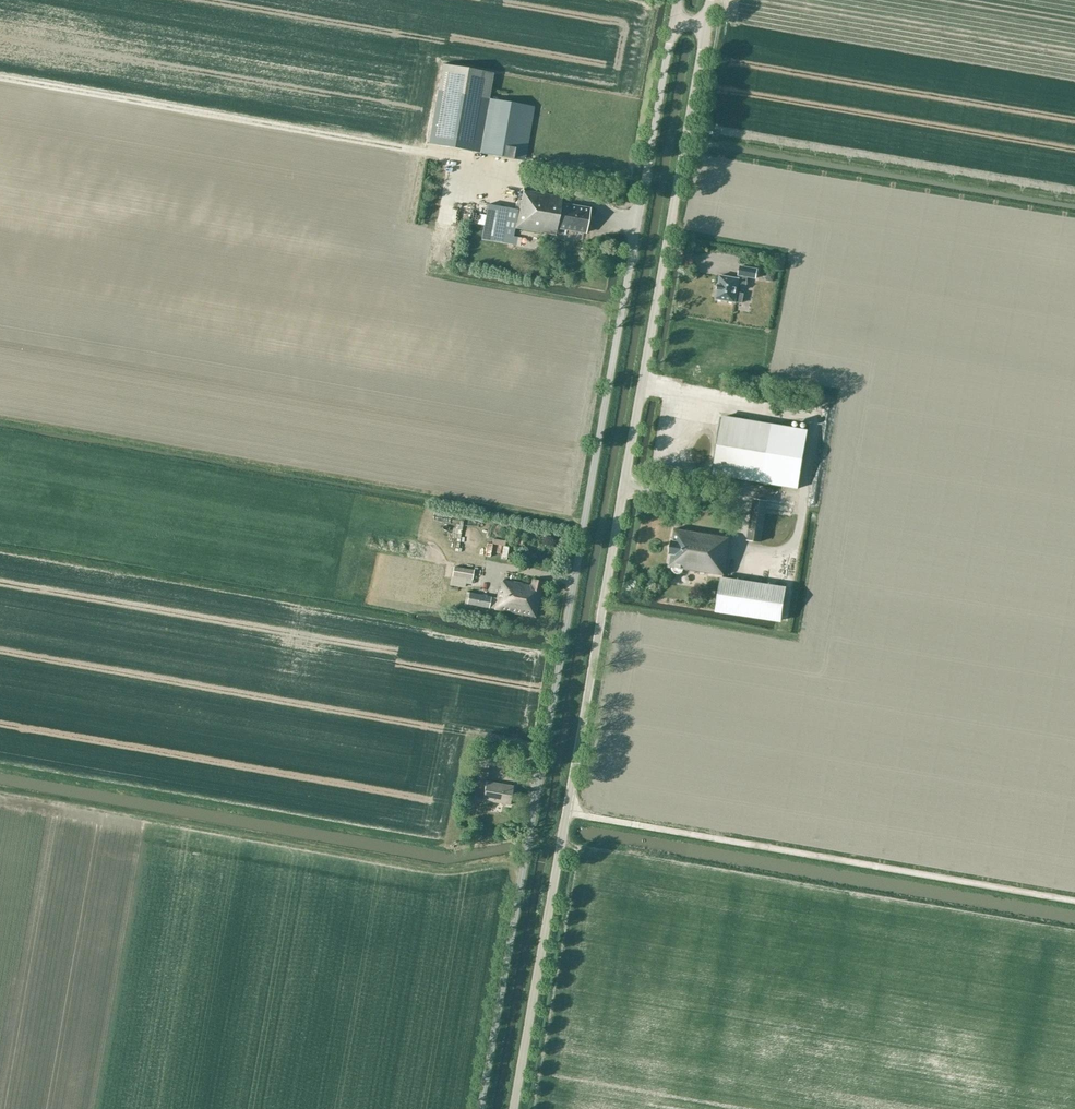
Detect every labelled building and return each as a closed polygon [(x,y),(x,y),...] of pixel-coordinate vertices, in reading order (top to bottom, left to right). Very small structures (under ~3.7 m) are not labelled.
[(534,108),(489,100),(494,73),(442,64),(438,91),(429,144),(525,161),(534,108)] [(588,209),(560,204),(562,198),(524,190),(524,192),(522,192),(521,201),(519,201),(514,229),(554,235),(556,229),(584,234),(588,209)] [(510,244),(513,228),(505,226),(508,208),(488,205),(482,240),(510,244)] [(477,224),(485,225),(486,215),(479,214),(477,224)] [(758,269),(743,266),(740,266),(738,276),(739,276),(739,278),(720,275),(716,299),(742,303),(744,294),(737,293),(738,286),(746,287),(748,277),(756,279),(758,269)] [(715,475),(798,489),(808,430),(725,416),(715,475)] [(768,502),(760,501),(753,499),(747,541),(761,543),(766,514),(793,518),(794,506),(768,502)] [(457,525),(460,517),(450,513),(447,521),(457,525)] [(671,555),(669,567),(673,567),(673,568),(673,569),(673,570),(674,570),(674,571),(675,571),(675,572),(676,572),(677,572),(678,572),(679,572),(680,572),(681,572),(681,571),(682,571),(682,570),(682,569),(683,569),(724,576),(730,538),(676,528),(676,530),(675,530),(673,541),(672,541),(670,554),(671,555)] [(781,623),(784,605),(786,587),(721,578),(715,613),(781,623)] [(460,579),(459,587),(466,588),(467,580),(460,579)] [(535,618),(542,583),(532,580),(531,585),(503,580),(502,582),(500,589),(499,589),(495,610),(535,618)] [(467,604),(488,608),(490,598),(469,593),(467,604)] [(488,769),(487,768),(490,755),(475,753),(472,766),(470,776),(480,777),(476,797),(483,798),(482,800),(509,805),(513,786),(486,782),(488,769)]
